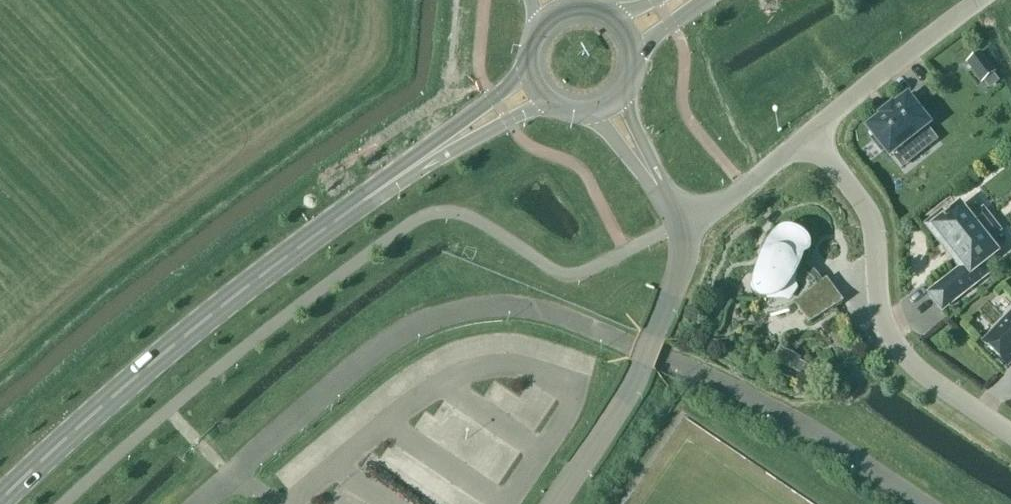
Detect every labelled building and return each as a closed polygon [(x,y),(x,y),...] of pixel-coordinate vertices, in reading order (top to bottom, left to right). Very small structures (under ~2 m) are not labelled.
[(991,66),(988,61),(981,53),(966,64),(982,84),(984,83),(994,75),(997,73),(991,66)] [(930,126),(909,100),(896,110),(894,107),(881,118),(883,120),(870,130),(876,138),(874,140),(883,151),(885,149),(891,157),(930,126)] [(945,221),(935,229),(965,267),(939,287),(952,303),(989,274),(983,266),(997,255),(986,242),(999,232),(983,212),(971,222),(960,209),(950,217),(949,216),(945,220),(945,221)] [(809,257),(810,252),(810,250),(809,247),(808,245),(807,243),(807,242),(805,240),(804,238),(801,236),(799,234),(797,234),(793,233),(791,232),(788,232),(786,232),(783,233),(781,234),(778,235),(776,237),(774,239),(770,246),(766,252),(763,259),(760,267),(759,270),(758,274),(757,278),(754,279),(752,290),(755,295),(757,296),(758,297),(759,298),(760,299),(761,300),(763,300),(765,312),(767,315),(771,315),(774,314),(778,313),(783,312),(787,310),(790,309),(793,307),(796,305),(810,324),(842,303),(827,281),(819,287),(814,279),(810,276),(806,273),(802,270),(800,269),(803,256),(804,253),(809,253),(808,257),(809,257)] [(984,344),(1008,367),(1010,363),(1010,317),(984,344)] [(800,359),(784,350),(778,362),(794,371),(800,359)]
